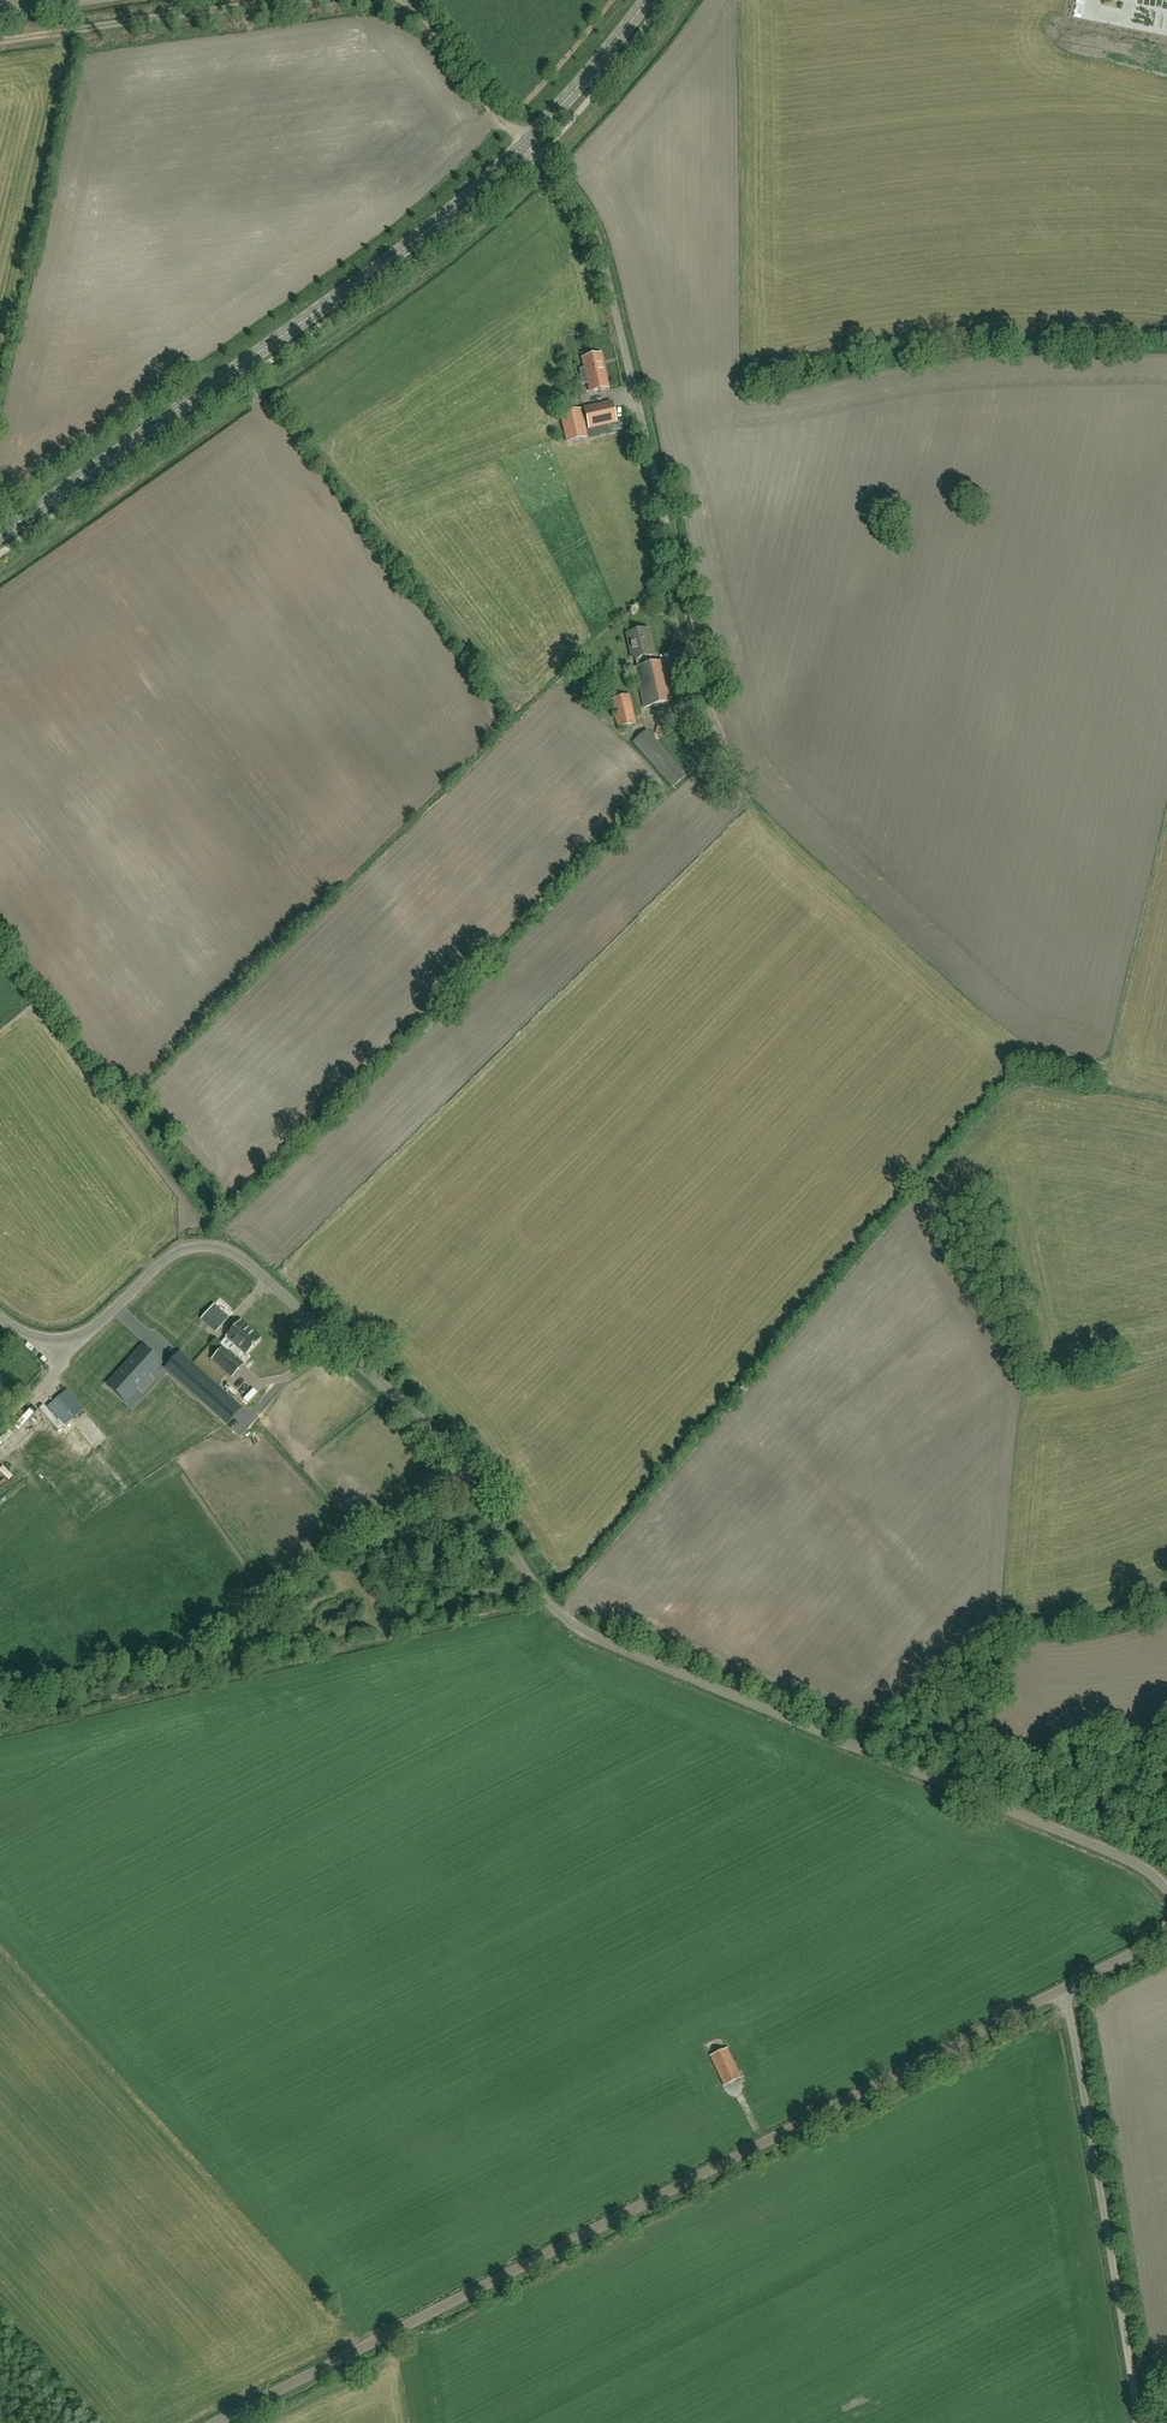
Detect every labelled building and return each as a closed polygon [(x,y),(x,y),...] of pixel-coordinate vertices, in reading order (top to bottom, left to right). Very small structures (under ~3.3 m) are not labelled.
[(582,380),(586,379),(589,393),(608,388),(601,354),(582,358),(584,368),(580,369),(582,380)] [(583,409),(586,419),(588,428),(616,422),(612,403),(583,409)] [(586,439),(580,410),(560,414),(567,443),(586,439)] [(644,708),(672,702),(663,662),(649,665),(647,656),(653,655),(647,630),(628,635),(633,659),(635,658),(638,669),(635,670),(644,708)] [(618,729),(635,725),(628,694),(611,699),(618,729)] [(673,788),(686,776),(647,730),(633,742),(673,788)] [(214,1305),(200,1320),(215,1333),(229,1319),(214,1305)] [(243,1352),(244,1352),(246,1354),(260,1339),(241,1321),(227,1337),(236,1345),(234,1348),(239,1353),(240,1352),(242,1354),(243,1352)] [(176,1325),(172,1331),(187,1340),(191,1334),(176,1325)] [(237,1359),(244,1352),(243,1352),(242,1354),(240,1352),(239,1353),(234,1348),(230,1352),(224,1347),(212,1359),(232,1376),(243,1364),(237,1359)] [(117,1374),(119,1375),(112,1383),(128,1398),(157,1365),(141,1351),(128,1365),(126,1364),(117,1374)] [(179,1378),(226,1421),(239,1406),(192,1364),(179,1378)] [(68,1391),(62,1396),(78,1415),(84,1410),(68,1391)] [(71,1420),(55,1402),(49,1407),(66,1425),(71,1420)] [(135,1429),(129,1434),(146,1451),(151,1446),(135,1429)] [(155,1449),(150,1453),(158,1468),(164,1465),(155,1449)] [(146,1473),(150,1470),(143,1460),(139,1463),(146,1473)] [(4,1494),(11,1487),(4,1480),(0,1484),(0,1490),(4,1494)] [(724,2085),(740,2077),(727,2049),(710,2056),(724,2085)]
